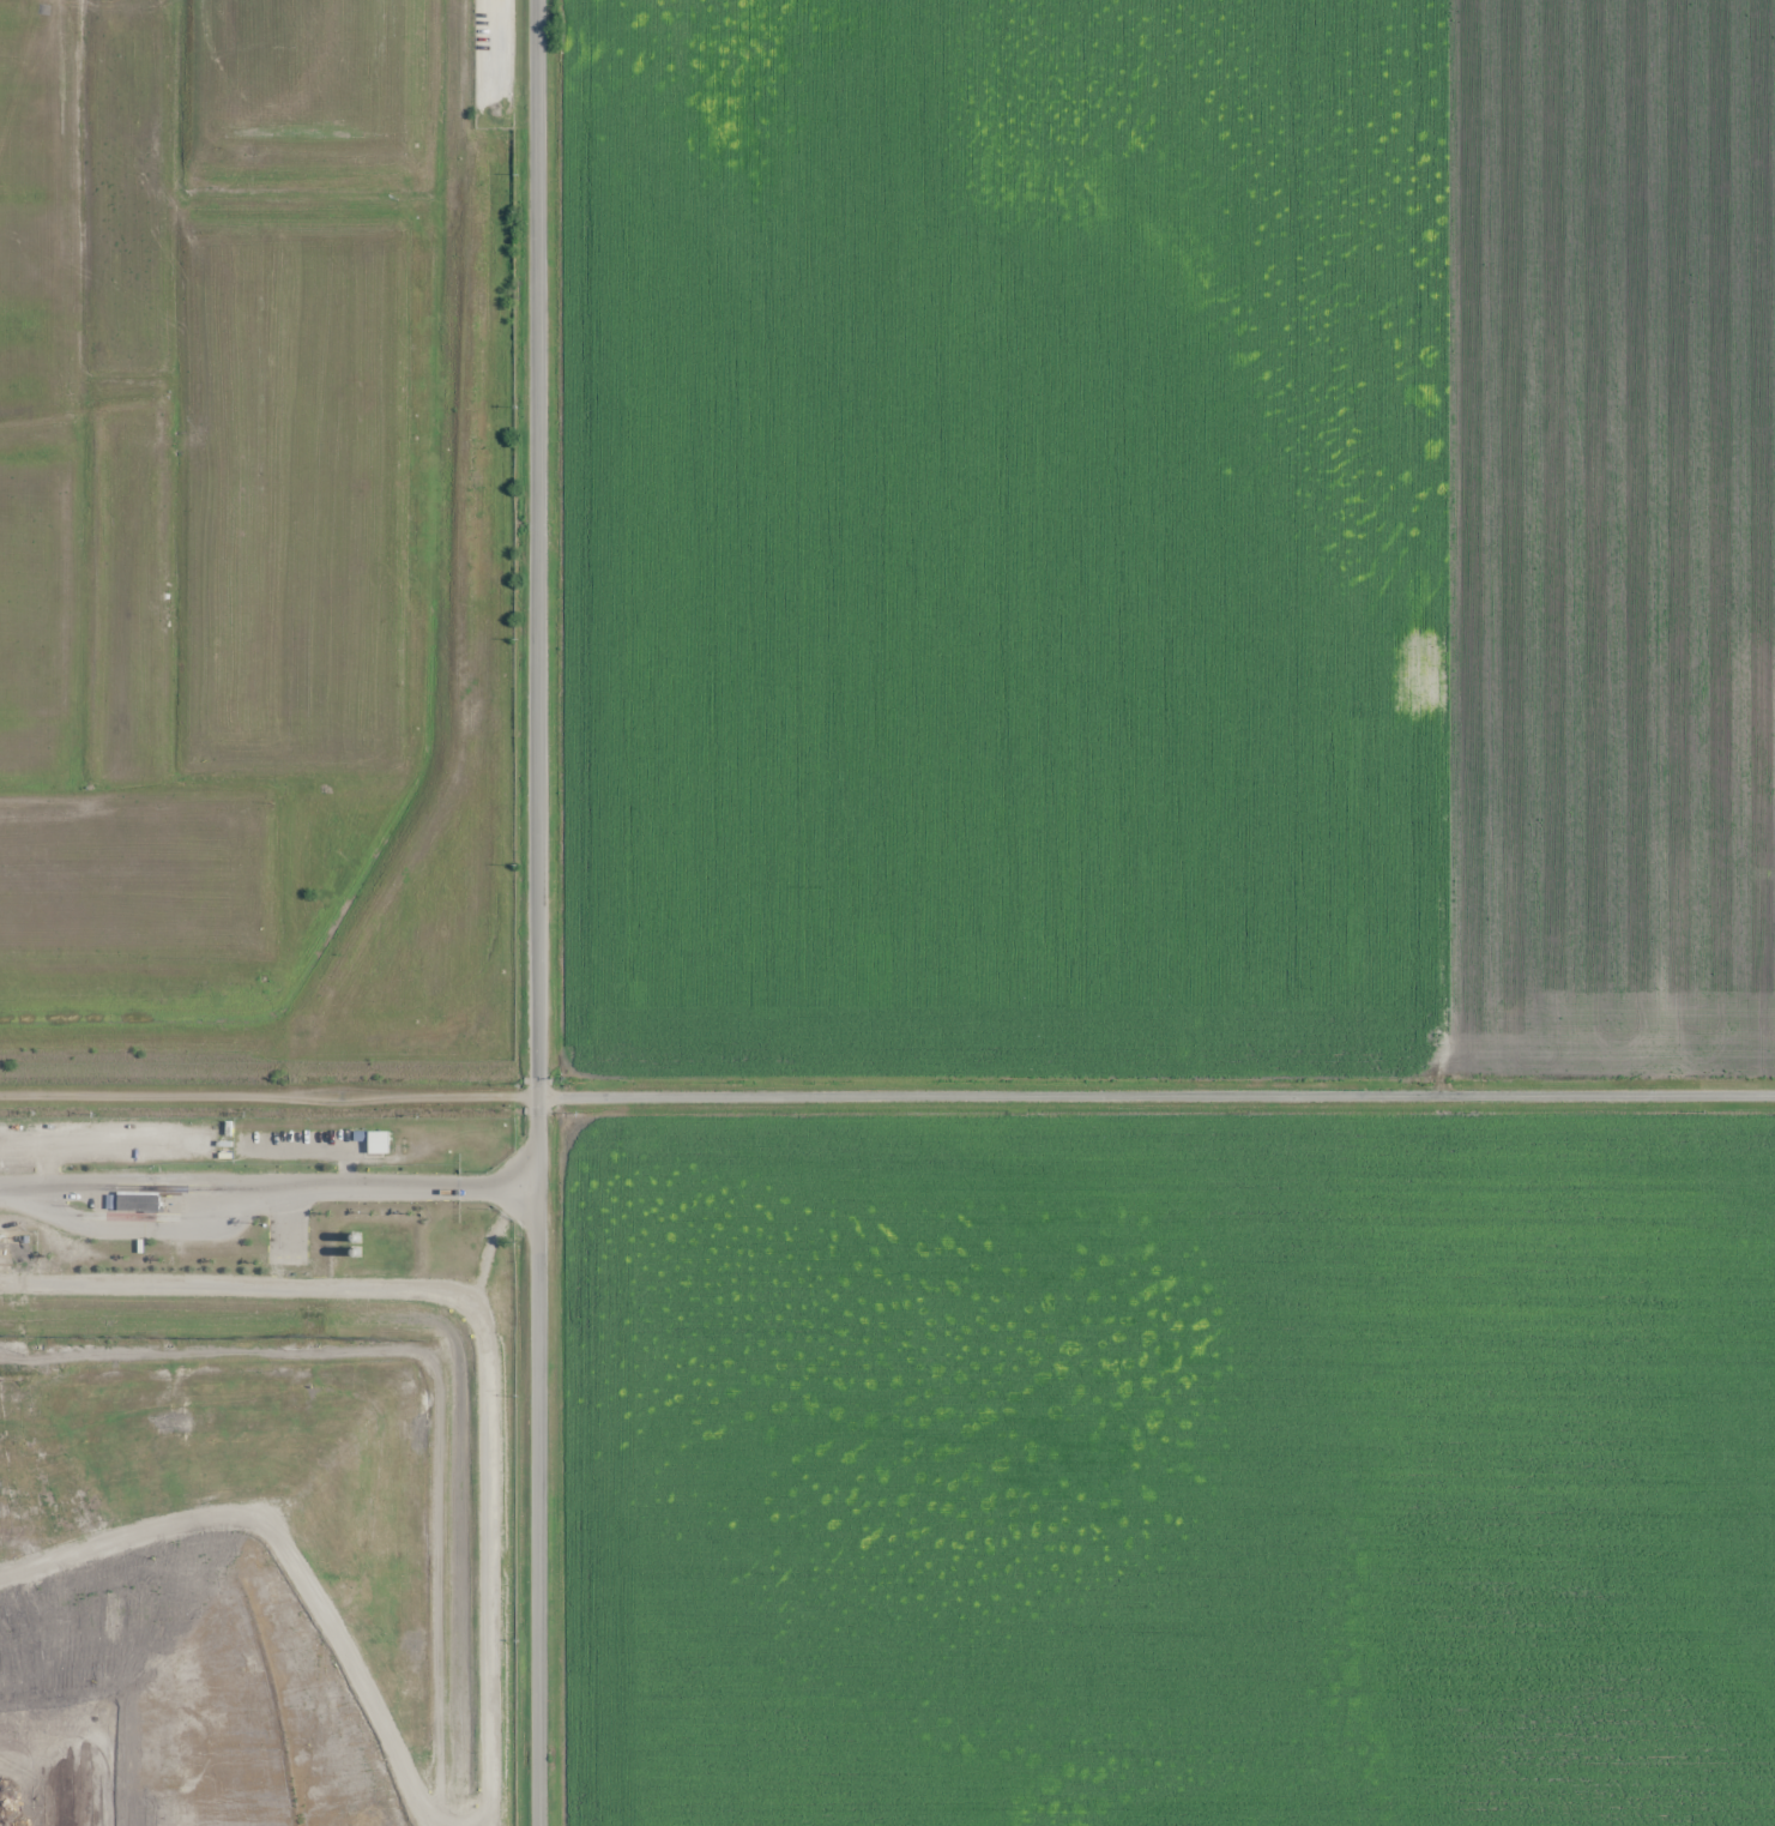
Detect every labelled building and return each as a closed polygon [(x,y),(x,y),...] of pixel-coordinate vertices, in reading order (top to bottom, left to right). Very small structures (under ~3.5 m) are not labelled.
[(391,1153),(391,1132),(369,1132),(369,1153),(391,1153)] [(117,1192),(117,1204),(161,1204),(161,1192),(117,1192)]
